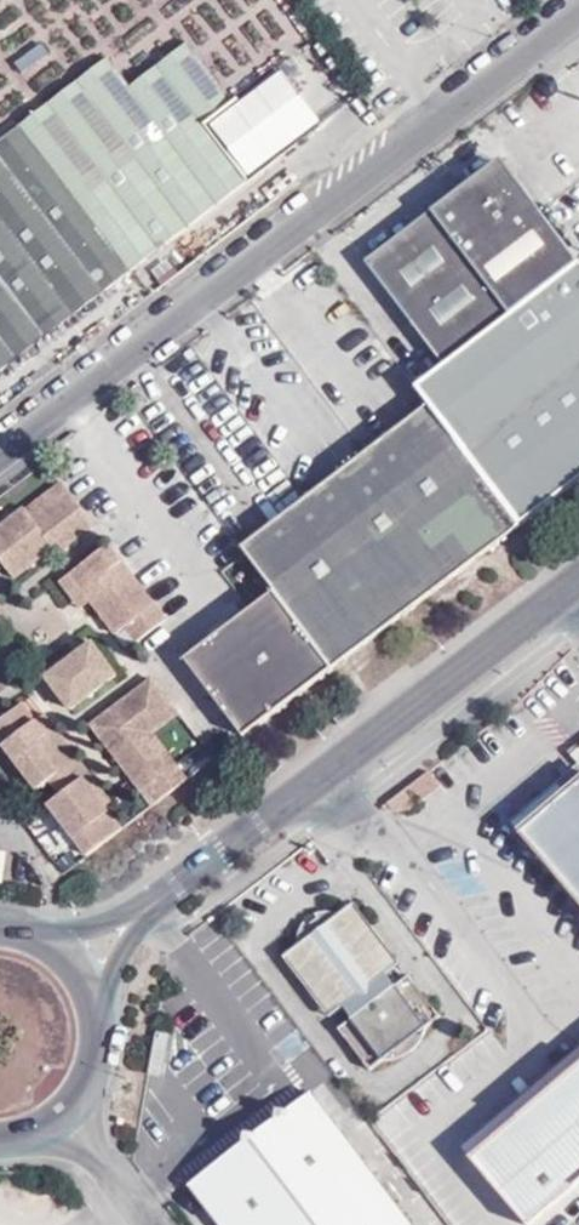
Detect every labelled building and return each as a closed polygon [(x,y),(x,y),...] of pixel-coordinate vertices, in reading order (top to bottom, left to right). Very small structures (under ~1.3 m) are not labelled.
[(245,182),(201,127),(231,104),(185,45),(132,86),(126,91),(105,61),(0,141),(0,368),(245,182)] [(444,369),(578,265),(499,162),(363,266),(444,369)] [(270,593),(334,675),(522,526),(429,405),(239,551),(250,565),(270,593)] [(22,508),(0,524),(0,560),(14,579),(52,550),(56,554),(95,526),(61,482),(29,505),(22,508)] [(111,545),(71,573),(92,601),(117,634),(129,626),(139,641),(167,619),(111,545)] [(92,601),(71,573),(60,581),(80,610),(92,601)] [(185,660),(247,743),(334,675),(270,593),(185,660)] [(122,675),(97,641),(48,677),(76,711),(122,675)] [(147,788),(160,805),(180,788),(189,780),(180,767),(169,776),(142,738),(151,731),(177,713),(151,679),(92,727),(141,794),(147,788)] [(39,719),(27,700),(0,718),(0,740),(4,746),(39,719)] [(4,746),(49,806),(88,777),(93,774),(48,713),(39,719),(4,746)] [(180,767),(151,731),(142,738),(169,776),(180,767)] [(514,818),(524,834),(578,788),(578,769),(514,818)] [(442,787),(429,771),(389,802),(399,815),(442,787)] [(88,777),(49,806),(91,859),(124,828),(88,777)] [(578,900),(578,788),(524,834),(578,900)] [(300,946),(285,957),(333,1018),(347,1008),(356,1019),(341,1027),(372,1073),(388,1061),(396,1061),(426,1040),(430,1028),(443,1016),(410,976),(398,986),(390,976),(403,965),(357,903),(348,911),(309,914),(300,946)] [(475,1158),(578,1070),(578,1047),(532,1088),(466,1147),(475,1158)] [(475,1158),(536,1224),(537,1224),(578,1189),(578,1070),(475,1158)] [(316,1092),(289,1112),(283,1111),(281,1118),(260,1134),(252,1135),(250,1142),(192,1186),(222,1224),(417,1224),(316,1092)]
